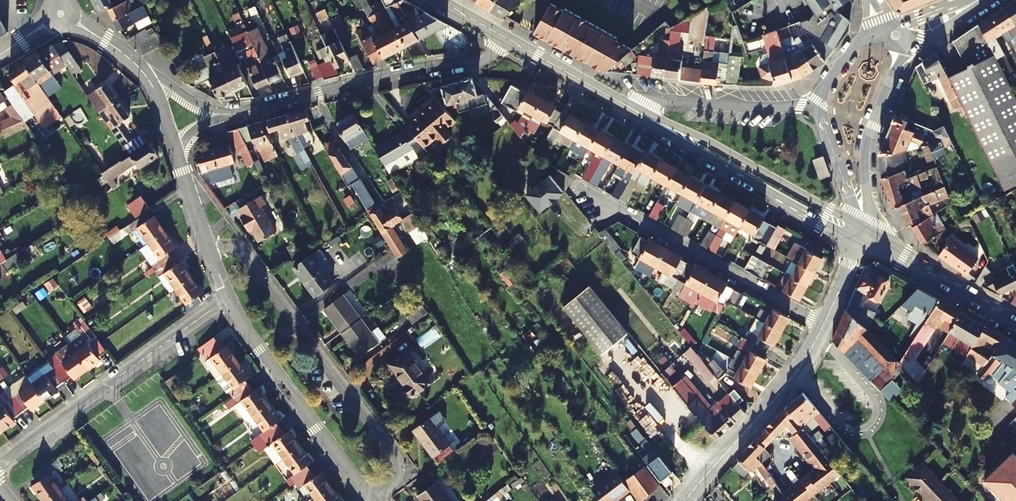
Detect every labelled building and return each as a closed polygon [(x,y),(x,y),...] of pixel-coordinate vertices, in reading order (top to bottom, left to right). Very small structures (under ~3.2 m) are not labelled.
[(100,9),(101,9),(118,0),(96,0),(100,9)] [(113,20),(144,5),(142,2),(132,7),(129,0),(126,0),(108,9),(113,20)] [(368,19),(373,29),(378,38),(373,41),(383,60),(395,53),(366,0),(353,0),(359,11),(365,8),(370,18),(368,19)] [(374,0),(366,0),(395,53),(406,47),(396,28),(391,31),(374,0)] [(395,0),(380,0),(385,9),(390,7),(400,26),(396,28),(406,47),(418,41),(395,0)] [(418,41),(433,32),(423,14),(411,5),(402,0),(395,0),(418,41)] [(501,19),(515,7),(524,0),(518,0),(517,0),(475,0),(474,2),(501,19)] [(813,14),(801,28),(815,36),(824,41),(832,48),(848,22),(837,15),(834,10),(839,6),(847,2),(847,0),(804,0),(813,14)] [(890,3),(895,11),(902,13),(922,4),(933,0),(888,0),(890,3)] [(1005,7),(1015,27),(1015,1),(1005,7)] [(534,34),(605,72),(633,49),(616,39),(618,37),(564,9),(563,11),(550,4),(534,34)] [(147,19),(150,17),(144,5),(113,20),(119,32),(133,25),(147,19)] [(705,35),(708,5),(681,21),(680,28),(679,37),(705,35)] [(1005,7),(991,16),(1001,34),(1002,35),(1006,43),(1013,39),(1015,45),(1015,27),(1005,7)] [(321,21),(325,29),(327,28),(332,38),(324,42),(326,46),(330,54),(332,59),(337,69),(351,63),(349,60),(343,47),(336,31),(335,29),(330,20),(326,10),(321,12),(318,14),(321,21)] [(448,25),(425,13),(423,14),(433,32),(448,25)] [(330,20),(335,29),(345,24),(341,14),(330,20)] [(0,16),(0,36),(9,32),(0,16)] [(978,24),(1005,75),(1012,71),(995,39),(1002,35),(1001,34),(991,16),(978,24)] [(358,21),(362,30),(366,28),(363,21),(362,22),(361,19),(358,21)] [(679,37),(680,28),(681,21),(671,28),(669,40),(664,78),(700,82),(702,69),(681,67),(682,61),(676,60),(679,37)] [(790,31),(800,27),(798,21),(788,25),(790,31)] [(966,115),(1006,194),(1015,187),(1015,94),(1012,87),(1005,75),(978,24),(953,41),(966,68),(947,78),(966,115)] [(779,29),(781,35),(790,31),(788,25),(779,29)] [(343,47),(351,43),(344,27),(336,31),(343,47)] [(270,83),(283,78),(275,58),(271,59),(258,28),(248,32),(253,41),(255,46),(270,83)] [(368,32),(366,28),(362,30),(356,33),(374,65),(383,60),(373,41),(368,32)] [(278,35),(279,39),(289,35),(286,29),(278,32),(278,35)] [(378,38),(373,29),(368,32),(373,41),(378,38)] [(145,30),(134,37),(137,43),(149,36),(145,30)] [(775,84),(791,80),(786,63),(777,30),(770,32),(773,46),(766,47),(768,54),(764,55),(760,61),(761,66),(758,67),(761,78),(769,80),(773,79),(775,84)] [(157,33),(138,44),(144,54),(162,43),(157,33)] [(288,59),(284,61),(290,77),(304,71),(289,35),(279,39),(285,53),(288,59)] [(728,55),(730,44),(722,43),(720,43),(718,63),(711,62),(713,36),(705,35),(702,69),(700,82),(725,84),(725,83),(728,55)] [(824,62),(834,49),(832,48),(824,41),(815,36),(809,40),(812,44),(806,49),(803,45),(797,37),(793,40),(813,70),(824,62)] [(664,78),(669,40),(661,40),(659,58),(642,56),(640,75),(664,78)] [(813,70),(793,40),(789,43),(797,55),(786,63),(791,80),(803,77),(813,70)] [(806,49),(812,44),(809,40),(803,45),(806,49)] [(25,64),(40,85),(67,66),(64,62),(61,57),(53,45),(39,54),(25,64)] [(247,53),(253,67),(249,69),(257,88),(270,83),(255,46),(248,49),(249,52),(247,53)] [(319,50),(323,57),(330,54),(326,46),(319,50)] [(231,69),(223,50),(216,53),(223,69),(230,85),(234,92),(248,85),(240,65),(231,69)] [(189,75),(183,63),(176,66),(184,80),(194,86),(209,78),(218,99),(234,92),(230,85),(223,69),(216,53),(216,51),(204,56),(209,66),(189,75)] [(81,68),(69,52),(61,57),(64,62),(67,66),(72,74),(81,68)] [(279,56),(282,62),(284,61),(288,59),(285,53),(279,56)] [(957,108),(961,117),(966,115),(947,78),(935,53),(915,67),(923,84),(936,76),(954,110),(957,108)] [(740,56),(728,55),(725,83),(735,84),(736,71),(738,71),(740,56)] [(349,60),(351,63),(356,74),(364,70),(357,57),(349,60)] [(325,81),(341,77),(337,69),(332,59),(318,66),(323,77),(325,81)] [(40,85),(25,64),(8,75),(15,84),(21,79),(33,96),(35,95),(43,105),(51,100),(40,85)] [(323,77),(318,66),(312,69),(317,80),(323,77)] [(477,96),(471,78),(430,90),(439,101),(443,106),(456,103),(459,112),(486,104),(491,110),(489,111),(497,122),(503,117),(485,94),(477,96)] [(85,92),(99,111),(118,98),(107,82),(91,92),(89,90),(85,92)] [(519,90),(510,86),(501,103),(510,108),(519,90)] [(532,115),(541,99),(527,92),(526,94),(519,90),(510,108),(516,111),(519,108),(532,115)] [(111,129),(130,116),(118,98),(99,111),(111,129)] [(541,99),(532,115),(554,126),(561,114),(554,110),(556,107),(541,99)] [(422,145),(425,148),(438,138),(443,144),(452,136),(447,130),(456,122),(443,106),(439,101),(414,122),(413,120),(406,125),(411,132),(422,145)] [(12,104),(6,109),(14,120),(16,123),(23,119),(12,104)] [(305,122),(310,121),(307,109),(288,115),(294,136),(296,136),(309,160),(311,162),(315,159),(303,134),(309,132),(305,122)] [(575,140),(584,123),(569,115),(568,118),(561,114),(554,126),(553,128),(575,140)] [(303,163),(309,160),(296,136),(294,136),(288,115),(262,122),(265,134),(267,134),(272,131),(278,130),(279,129),(282,140),(287,139),(297,155),(299,154),(303,163)] [(363,132),(353,115),(336,126),(346,142),(363,132)] [(903,128),(906,120),(894,115),(878,155),(904,150),(905,149),(908,141),(919,145),(922,136),(903,128)] [(503,117),(497,122),(501,126),(507,121),(504,118),(503,117)] [(14,120),(1,127),(2,129),(16,123),(14,120)] [(520,137),(524,130),(516,121),(511,126),(520,137)] [(264,149),(269,161),(278,157),(267,134),(265,134),(262,122),(249,126),(252,138),(259,151),(264,149)] [(584,123),(575,140),(589,148),(598,131),(584,123)] [(238,129),(245,143),(251,141),(248,126),(238,129)] [(944,126),(932,131),(935,136),(944,139),(949,137),(944,126)] [(229,132),(238,153),(241,152),(248,149),(245,143),(238,129),(229,132)] [(583,178),(590,182),(613,140),(598,131),(589,148),(597,153),(595,158),(589,168),(583,178)] [(404,136),(402,133),(374,151),(386,169),(390,176),(423,155),(421,153),(426,150),(425,148),(422,145),(411,132),(404,136)] [(142,134),(123,147),(128,155),(148,142),(142,134)] [(597,186),(611,161),(619,165),(628,148),(613,140),(590,182),(597,186)] [(337,150),(331,142),(324,147),(349,189),(352,187),(368,212),(370,216),(379,211),(377,207),(361,181),(359,182),(339,149),(337,150)] [(149,143),(122,161),(121,160),(102,172),(114,189),(120,185),(114,177),(136,163),(139,167),(158,155),(149,143)] [(230,145),(197,154),(200,164),(197,165),(199,173),(235,162),(230,145)] [(928,145),(933,157),(940,155),(937,149),(928,145)] [(612,195),(620,199),(644,157),(628,148),(619,165),(615,172),(623,176),(612,195)] [(254,163),(248,149),(241,152),(247,165),(254,163)] [(265,163),(269,161),(264,149),(259,151),(265,163)] [(426,150),(421,153),(423,155),(428,161),(432,157),(426,150)] [(878,155),(881,178),(904,171),(903,161),(905,160),(904,150),(878,155)] [(653,177),(662,159),(647,151),(644,157),(620,199),(627,203),(639,181),(648,186),(653,177)] [(813,159),(817,179),(829,177),(824,157),(813,159)] [(667,186),(677,168),(662,159),(653,177),(667,186)] [(268,179),(260,161),(254,163),(263,181),(268,179)] [(942,181),(936,166),(930,169),(935,184),(942,181)] [(677,168),(667,186),(682,194),(692,176),(677,168)] [(574,178),(558,169),(554,178),(565,191),(574,178)] [(908,178),(904,171),(881,178),(887,198),(898,194),(900,197),(914,191),(920,189),(915,175),(908,178)] [(554,178),(551,174),(544,180),(542,178),(532,186),(534,188),(526,195),(541,212),(545,213),(559,201),(557,198),(565,191),(554,178)] [(692,212),(707,184),(692,176),(682,194),(677,203),(692,212)] [(944,187),(942,181),(935,184),(937,189),(944,187)] [(707,184),(692,212),(706,220),(722,192),(707,184)] [(937,189),(934,191),(936,196),(946,191),(944,187),(937,189)] [(917,198),(914,191),(900,197),(898,194),(887,198),(890,209),(897,206),(917,198)] [(936,197),(936,196),(934,191),(917,198),(897,206),(905,226),(918,218),(915,209),(927,204),(926,201),(936,197)] [(721,228),(736,200),(722,192),(706,220),(721,228)] [(128,204),(137,216),(150,207),(141,195),(128,204)] [(274,233),(259,207),(264,204),(260,196),(238,208),(242,215),(239,217),(248,231),(251,230),(258,242),(274,233)] [(741,227),(751,209),(736,200),(721,228),(735,237),(741,227)] [(657,220),(665,206),(658,202),(650,216),(657,220)] [(762,239),(771,223),(765,220),(766,217),(751,209),(741,227),(762,239)] [(379,211),(370,216),(382,233),(402,220),(396,210),(384,217),(380,210),(379,211)] [(151,216),(147,219),(143,213),(135,219),(127,225),(131,231),(135,228),(146,244),(163,232),(151,216)] [(935,213),(911,227),(922,244),(928,241),(945,231),(935,213)] [(422,229),(413,214),(402,220),(412,235),(422,229)] [(673,228),(680,232),(688,218),(681,214),(673,228)] [(960,222),(962,224),(973,223),(970,215),(960,222)] [(687,236),(695,222),(688,218),(680,232),(687,236)] [(761,241),(767,245),(778,227),(771,223),(762,239),(761,241)] [(604,229),(600,233),(612,248),(616,244),(604,229)] [(702,244),(709,248),(717,234),(710,230),(702,244)] [(166,253),(174,247),(163,232),(146,244),(157,259),(149,265),(155,273),(172,261),(166,253)] [(716,252),(724,238),(717,234),(709,248),(716,252)] [(390,249),(401,242),(398,237),(386,244),(390,249)] [(640,238),(632,253),(656,266),(666,248),(650,239),(648,242),(640,238)] [(966,274),(976,260),(962,250),(963,248),(950,239),(937,256),(947,263),(948,261),(966,274)] [(616,244),(612,248),(615,252),(619,248),(621,247),(617,243),(616,244)] [(7,270),(28,256),(24,248),(3,262),(2,262),(7,270)] [(619,248),(615,252),(621,259),(625,256),(619,248)] [(666,248),(656,266),(679,279),(688,264),(681,260),(683,257),(666,248)] [(734,263),(745,269),(753,254),(742,248),(734,263)] [(823,258),(807,249),(800,263),(815,272),(823,258)] [(392,251),(374,261),(381,272),(398,262),(392,251)] [(311,254),(293,267),(314,296),(332,282),(311,254)] [(745,269),(752,273),(761,259),(753,254),(745,269)] [(172,261),(155,273),(158,277),(156,278),(167,293),(173,288),(189,277),(178,262),(175,264),(172,261)] [(815,272),(800,263),(792,276),(808,285),(815,272)] [(688,264),(679,279),(702,292),(712,274),(696,265),(694,268),(688,264)] [(985,266),(974,283),(983,288),(985,286),(999,294),(1013,288),(1015,294),(1015,293),(1015,274),(1015,273),(1009,276),(1005,268),(991,275),(985,266)] [(712,274),(702,292),(725,305),(727,301),(734,290),(727,286),(728,283),(712,274)] [(855,288),(846,309),(868,330),(874,313),(858,307),(863,293),(877,301),(888,282),(878,276),(876,281),(867,275),(859,289),(855,288)] [(808,285),(792,276),(784,291),(800,299),(808,285)] [(195,294),(199,290),(189,277),(173,288),(184,302),(178,306),(183,312),(200,300),(195,294)] [(564,307),(602,354),(629,333),(590,285),(564,307)] [(903,304),(928,319),(939,301),(915,288),(903,304)] [(734,290),(727,301),(737,306),(743,295),(734,290)] [(360,319),(343,296),(324,310),(341,333),(360,319)] [(919,381),(926,370),(916,360),(937,327),(949,334),(951,332),(962,314),(939,301),(928,319),(900,362),(903,365),(919,381)] [(424,306),(408,316),(412,323),(428,313),(424,306)] [(766,323),(781,332),(790,317),(774,308),(771,313),(762,308),(757,318),(766,323)] [(877,358),(892,372),(894,371),(897,374),(900,371),(898,370),(903,365),(900,362),(873,335),(868,330),(846,309),(832,341),(837,347),(843,353),(857,338),(874,355),(871,357),(874,361),(877,358)] [(951,332),(973,345),(984,326),(962,314),(951,332)] [(73,350),(87,368),(100,358),(97,354),(105,348),(99,341),(88,326),(84,321),(82,318),(74,324),(80,332),(67,342),(73,350)] [(766,323),(757,318),(750,332),(749,332),(745,338),(768,351),(772,345),(774,345),(781,332),(766,323)] [(360,319),(341,333),(358,357),(378,344),(360,319)] [(999,348),(1005,338),(1000,335),(984,326),(973,345),(971,349),(979,354),(987,341),(999,348)] [(214,335),(197,347),(201,354),(208,349),(218,341),(214,335)] [(768,351),(745,338),(733,359),(758,373),(766,359),(765,358),(768,351)] [(987,380),(992,375),(1003,362),(1011,367),(1008,370),(1011,372),(1001,383),(1012,393),(1007,398),(1014,405),(1015,403),(1015,390),(1015,389),(1015,344),(1005,338),(999,348),(991,360),(986,366),(979,373),(987,380)] [(54,352),(60,360),(52,366),(63,380),(72,373),(75,377),(87,368),(73,350),(67,342),(67,341),(54,352)] [(201,354),(206,360),(210,358),(220,373),(237,360),(227,346),(223,348),(218,341),(208,349),(201,354)] [(986,366),(991,360),(979,354),(971,349),(967,356),(986,366)] [(429,383),(407,351),(389,364),(404,385),(401,390),(401,392),(401,393),(402,395),(403,395),(405,396),(407,397),(410,396),(412,395),(429,383)] [(220,373),(210,358),(206,360),(206,363),(204,365),(205,367),(207,366),(215,377),(220,373)] [(715,359),(708,366),(709,367),(721,380),(728,373),(715,359)] [(758,373),(733,359),(728,368),(737,374),(735,378),(750,387),(758,373)] [(237,392),(249,383),(246,379),(249,377),(237,360),(220,373),(232,388),(229,390),(232,396),(237,392)] [(1003,362),(992,375),(997,379),(1007,370),(1008,371),(1008,370),(1011,367),(1003,362)] [(858,368),(874,384),(880,379),(864,363),(858,368)] [(672,365),(662,373),(671,384),(681,376),(672,365)] [(27,375),(31,381),(44,372),(40,366),(27,375)] [(63,380),(52,366),(44,372),(31,381),(44,399),(58,389),(55,386),(63,380)] [(716,376),(709,367),(702,372),(709,381),(716,376)] [(11,382),(18,391),(10,397),(21,411),(29,405),(31,408),(44,399),(31,381),(27,375),(25,372),(11,382)] [(167,379),(173,387),(178,383),(173,375),(167,379)] [(694,392),(683,379),(673,387),(688,404),(717,440),(746,413),(738,403),(743,399),(735,389),(725,397),(712,408),(709,411),(694,392)] [(880,383),(884,387),(886,385),(880,379),(874,384),(876,386),(880,383)] [(892,379),(886,385),(884,387),(880,383),(876,386),(892,402),(893,401),(903,390),(892,379)] [(228,408),(233,404),(240,399),(252,414),(268,402),(257,387),(254,390),(249,383),(237,392),(232,396),(224,402),(228,408)] [(697,389),(694,392),(709,411),(712,408),(697,389)] [(813,417),(818,423),(824,418),(802,393),(786,408),(802,427),(813,417)] [(0,397),(0,427),(2,430),(16,419),(14,416),(21,411),(10,397),(3,402),(0,397)] [(240,399),(233,404),(245,419),(252,414),(240,399)] [(268,402),(252,414),(263,430),(253,437),(258,444),(281,427),(276,421),(280,418),(268,402)] [(792,436),(818,468),(828,459),(802,427),(786,408),(785,407),(766,429),(774,437),(786,424),(795,435),(792,436)] [(822,428),(826,425),(828,428),(831,426),(824,418),(818,423),(822,428)] [(435,464),(452,452),(429,420),(412,432),(435,464)] [(290,430),(286,433),(281,426),(281,427),(258,444),(262,450),(274,442),(285,457),(302,445),(290,430)] [(859,458),(831,426),(828,428),(825,430),(854,463),(859,458)] [(761,463),(769,455),(763,449),(764,448),(755,440),(738,459),(750,471),(752,473),(758,467),(769,489),(774,485),(768,472),(767,470),(761,463)] [(297,473),(293,475),(297,481),(314,469),(309,463),(313,460),(302,445),(285,457),(297,473)] [(673,471),(655,449),(643,458),(661,481),(673,471)] [(983,484),(998,500),(1015,500),(1015,456),(1013,452),(983,484)] [(39,479),(35,482),(47,498),(64,486),(52,470),(60,464),(57,459),(36,475),(39,479)] [(840,472),(828,459),(818,468),(808,476),(819,489),(840,472)] [(942,481),(923,462),(907,476),(915,485),(914,485),(918,490),(929,500),(960,500),(961,500),(942,481)] [(748,473),(738,463),(733,468),(743,477),(748,473)] [(317,499),(334,487),(322,472),(318,474),(314,469),(297,481),(302,486),(306,484),(317,499)] [(630,490),(616,472),(592,490),(600,500),(615,500),(630,490)] [(819,489),(808,476),(784,495),(777,500),(805,500),(819,489)] [(433,483),(415,496),(418,500),(446,500),(433,483)] [(47,498),(49,500),(88,500),(90,500),(86,493),(75,500),(64,486),(47,498)] [(334,487),(317,499),(319,500),(344,500),(334,487)] [(105,499),(100,492),(90,500),(88,500),(102,500),(105,499)]
